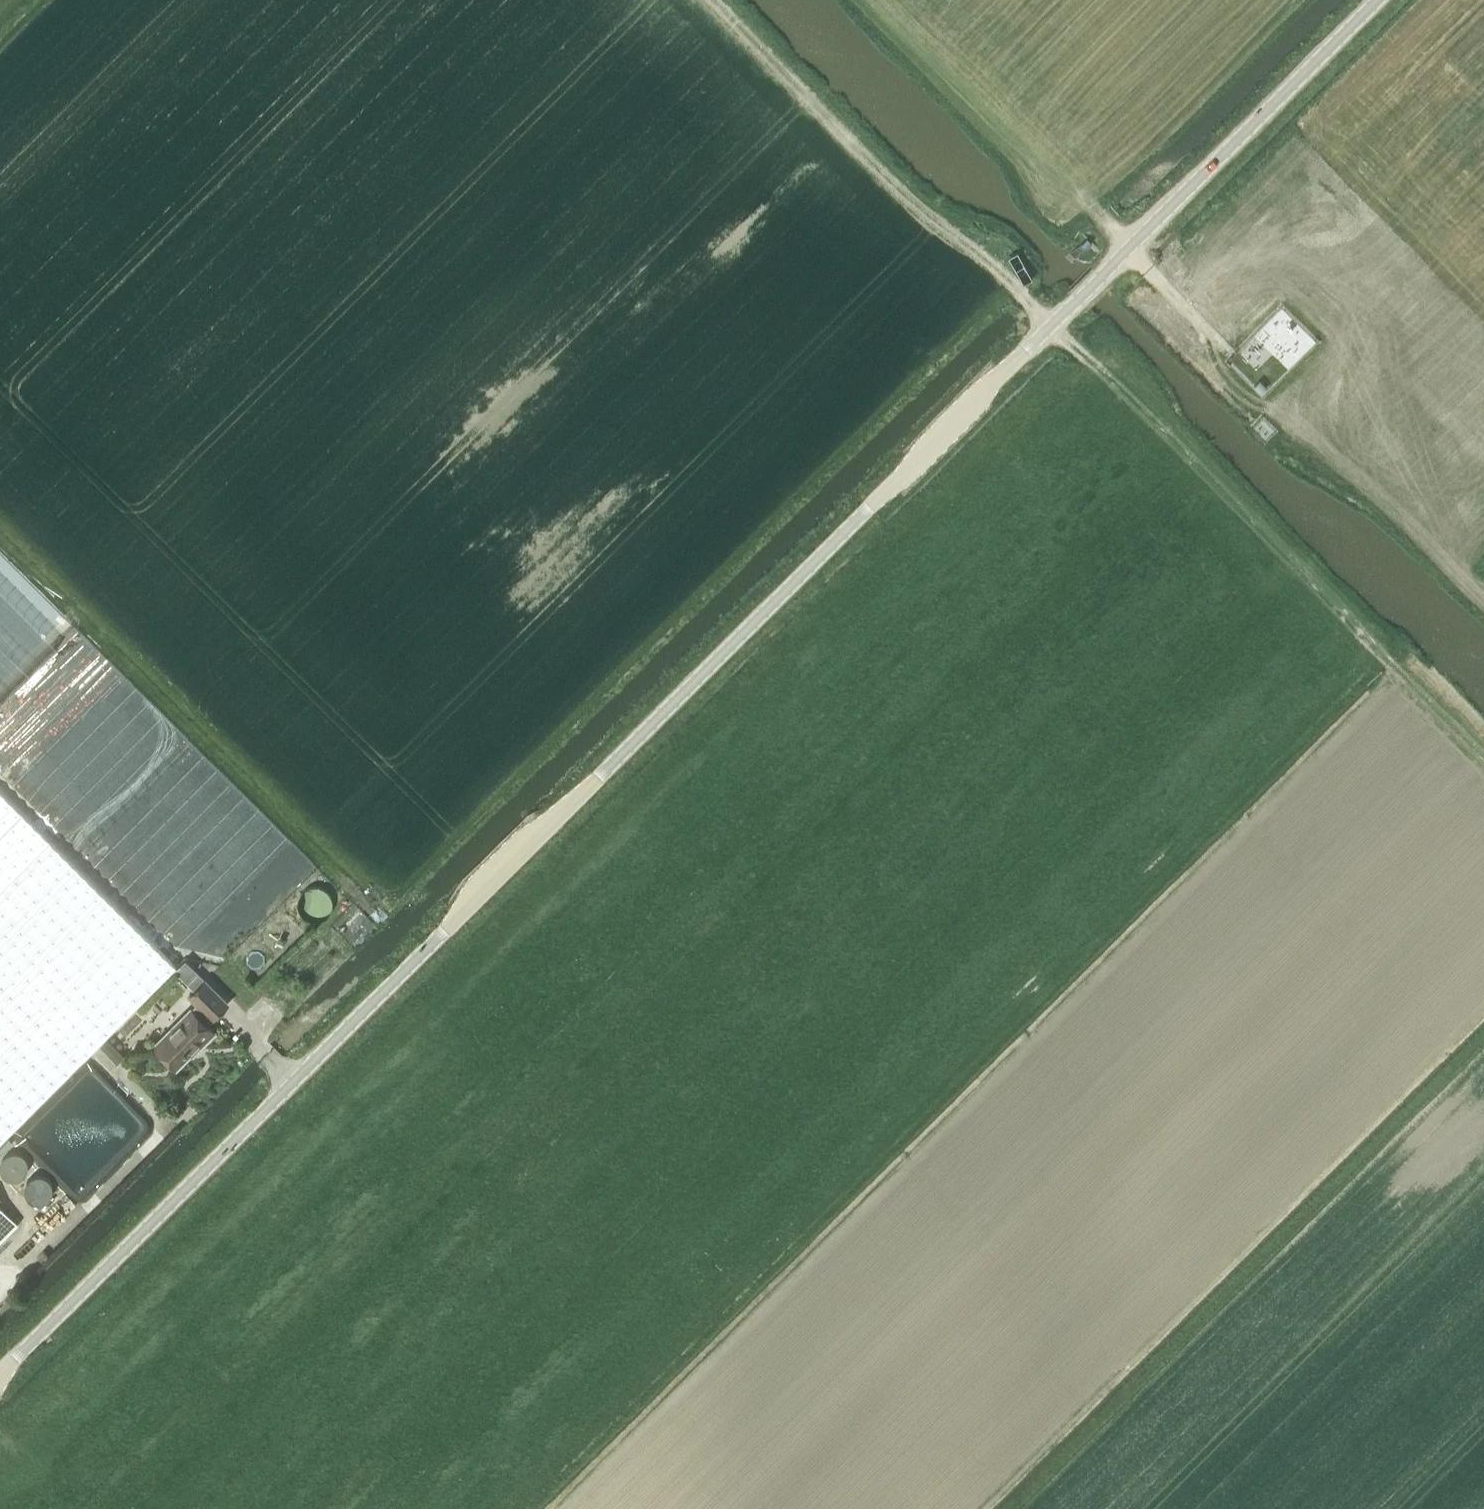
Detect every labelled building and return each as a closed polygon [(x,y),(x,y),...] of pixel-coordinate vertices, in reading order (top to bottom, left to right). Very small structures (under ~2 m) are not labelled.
[(1262,380),(1256,386),(1262,391),(1267,386),(1262,380)] [(177,967),(0,791),(0,1144),(177,967)] [(216,1033),(206,1023),(212,1018),(213,1018),(228,1003),(206,980),(190,996),(197,1003),(192,1008),(191,1007),(154,1044),(177,1067),(192,1052),(194,1054),(216,1033)] [(19,1223),(0,1204),(0,1242),(19,1223)]
